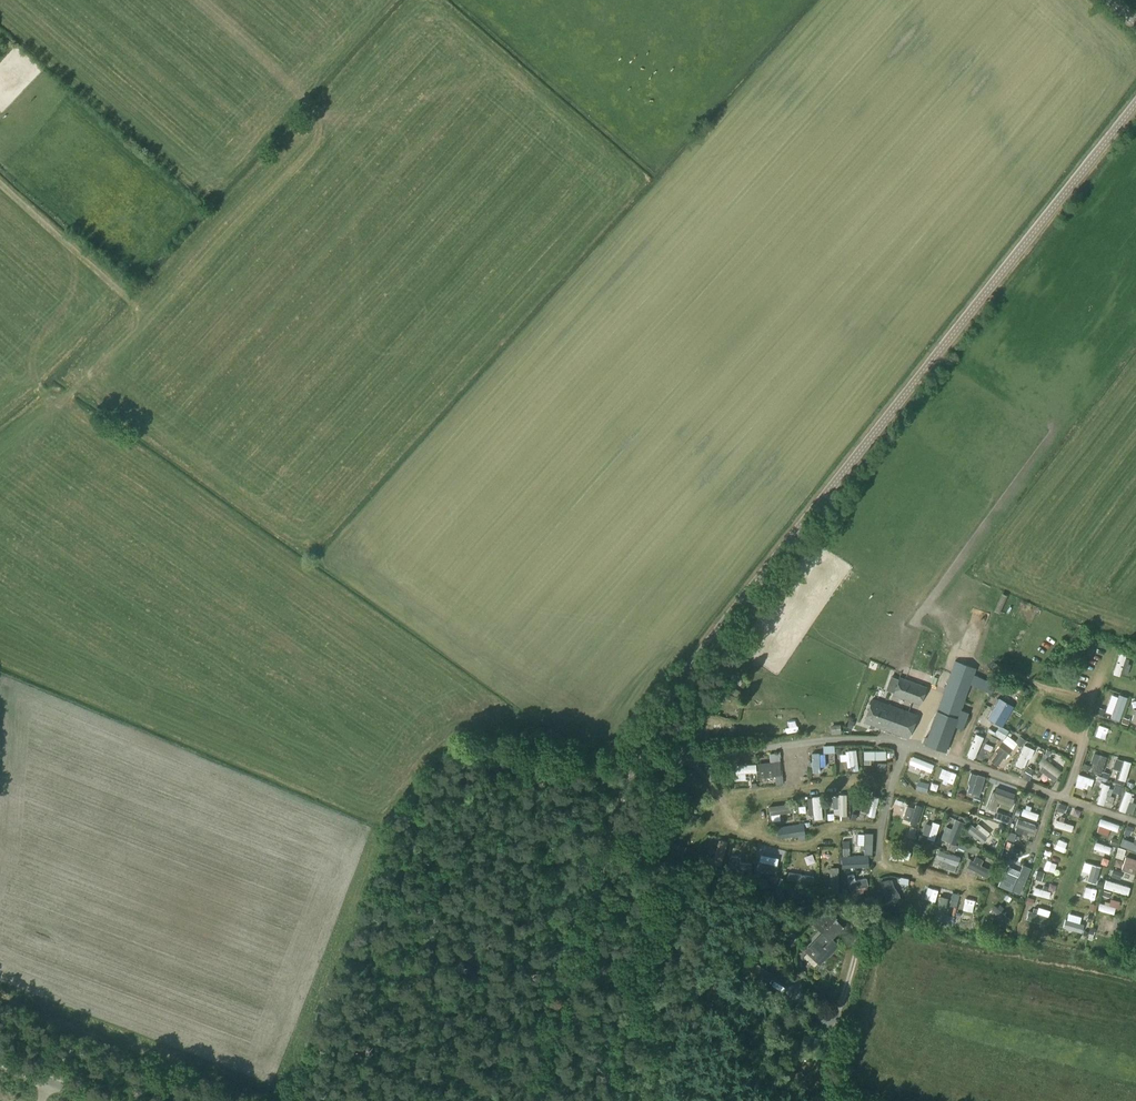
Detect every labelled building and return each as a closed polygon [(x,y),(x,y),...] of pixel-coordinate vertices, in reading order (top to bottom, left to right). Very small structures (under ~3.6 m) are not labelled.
[(1120,652),(1113,674),(1119,676),(1123,663),(1125,657),(1126,654),(1120,652)] [(950,676),(925,744),(945,752),(973,676),(976,669),(955,661),(950,676)] [(729,662),(722,676),(718,682),(726,686),(732,676),(737,666),(729,662)] [(891,676),(886,690),(894,693),(893,695),(920,704),(926,687),(900,678),(899,679),(891,676)] [(732,687),(729,693),(737,697),(740,691),(732,687)] [(716,688),(707,705),(712,709),(718,698),(722,693),(722,692),(716,688)] [(1118,694),(1110,717),(1119,720),(1127,697),(1118,694)] [(864,722),(908,738),(916,715),(873,699),(864,722)] [(1012,707),(998,699),(987,719),(1001,727),(1012,707)] [(995,732),(993,735),(1002,740),(1008,731),(1001,727),(999,726),(995,732)] [(1020,736),(1015,742),(1020,746),(1025,740),(1020,736)] [(994,751),(996,753),(990,761),(997,766),(1004,757),(1005,759),(1012,749),(1002,741),(994,751)] [(1024,745),(1015,765),(1021,768),(1022,767),(1030,748),(1024,745)] [(856,750),(848,751),(850,771),(858,770),(856,750)] [(863,750),(863,759),(870,759),(886,759),(886,750),(863,750)] [(819,752),(811,753),(812,773),(820,772),(819,766),(819,754),(819,752)] [(770,762),(757,763),(759,778),(775,777),(781,776),(779,753),(769,754),(770,762)] [(1096,765),(1094,772),(1100,774),(1106,757),(1100,755),(1096,765)] [(912,756),(909,763),(920,768),(925,770),(930,772),(933,764),(912,756)] [(1042,757),(1038,763),(1043,767),(1057,777),(1061,771),(1042,757)] [(1120,771),(1118,779),(1124,781),(1125,781),(1131,762),(1124,759),(1120,771)] [(803,760),(788,761),(788,768),(794,767),(795,775),(804,774),(803,760)] [(756,765),(733,766),(733,774),(756,773),(756,765)] [(730,766),(709,767),(709,779),(718,779),(718,777),(721,774),(730,773),(730,766)] [(1115,778),(1114,782),(1123,785),(1124,781),(1118,779),(1120,771),(1117,770),(1115,778)] [(687,781),(688,774),(682,773),(680,779),(687,781)] [(973,786),(971,793),(975,795),(978,796),(985,777),(977,774),(973,786)] [(1079,774),(1077,780),(1088,784),(1092,785),(1094,779),(1079,774)] [(918,781),(916,789),(926,792),(928,784),(918,781)] [(1103,783),(1097,803),(1103,805),(1106,795),(1109,788),(1110,785),(1103,783)] [(992,790),(986,807),(995,810),(997,802),(1011,806),(1014,798),(992,790)] [(1126,791),(1118,810),(1125,813),(1129,801),(1131,796),(1132,793),(1126,791)] [(846,794),(838,794),(839,809),(839,814),(839,816),(847,816),(846,794)] [(820,796),(812,797),(814,819),(822,818),(820,796)] [(872,796),(868,815),(874,817),(879,797),(872,796)] [(789,804),(768,806),(769,814),(790,812),(789,804)] [(1059,804),(1057,811),(1063,813),(1065,806),(1059,804)] [(907,807),(903,819),(910,821),(909,823),(916,825),(922,807),(916,805),(914,809),(907,807)] [(1023,809),(1021,815),(1036,820),(1038,814),(1023,809)] [(680,811),(678,818),(695,822),(696,815),(688,813),(682,812),(680,811)] [(662,816),(660,822),(671,825),(673,819),(662,816)] [(946,826),(941,839),(955,845),(964,822),(955,818),(951,828),(946,826)] [(1018,819),(1015,827),(1016,827),(1023,829),(1033,833),(1036,825),(1018,819)] [(1101,819),(1098,825),(1117,832),(1119,825),(1101,819)] [(1056,820),(1054,826),(1071,832),(1073,825),(1063,822),(1060,821),(1056,820)] [(932,821),(927,838),(934,840),(939,824),(932,821)] [(803,823),(777,827),(778,838),(805,835),(803,823)] [(971,824),(966,830),(966,831),(971,835),(982,844),(987,837),(971,824)] [(966,831),(963,835),(968,839),(971,835),(966,831)] [(864,849),(864,854),(871,854),(872,833),(864,833),(864,845),(864,849)] [(660,840),(658,850),(683,855),(685,845),(660,840)] [(719,840),(713,864),(721,866),(727,842),(719,840)] [(1007,841),(1005,848),(1011,850),(1013,843),(1007,841)] [(959,842),(957,847),(968,852),(970,846),(959,842)] [(1095,842),(1093,848),(1109,854),(1111,847),(1095,842)] [(1125,850),(1118,848),(1116,855),(1123,857),(1125,850)] [(939,851),(936,859),(957,865),(960,857),(939,851)] [(868,855),(842,857),(843,868),(869,867),(868,855)] [(1134,874),(1135,868),(1135,859),(1126,856),(1121,870),(1134,874)] [(970,859),(966,866),(988,877),(991,870),(980,864),(974,861),(970,859)] [(758,861),(756,869),(776,874),(777,865),(758,861)] [(727,862),(727,869),(751,871),(752,863),(739,862),(729,862),(727,862)] [(1092,864),(1087,881),(1095,884),(1100,866),(1092,864)] [(1004,870),(998,885),(1019,894),(1030,868),(1022,865),(1020,870),(1009,866),(1007,871),(1004,870)] [(838,867),(830,867),(831,892),(838,891),(838,867)] [(1122,873),(1113,869),(1110,877),(1120,880),(1122,873)] [(1037,871),(1034,879),(1041,881),(1043,873),(1037,871)] [(788,872),(786,880),(813,885),(814,877),(788,872)] [(855,880),(847,882),(849,889),(867,886),(866,878),(855,880)] [(889,879),(880,882),(887,905),(895,902),(891,889),(889,880),(889,879)] [(1106,880),(1104,887),(1127,894),(1129,887),(1106,880)] [(1035,887),(1033,894),(1048,898),(1050,892),(1047,891),(1042,889),(1035,887)] [(952,892),(950,900),(951,900),(958,901),(959,894),(952,892)] [(882,896),(874,898),(876,906),(884,904),(882,896)] [(939,896),(933,919),(941,921),(943,913),(945,907),(947,898),(939,896)] [(964,896),(962,913),(968,914),(970,904),(971,897),(964,896)] [(1026,897),(1025,905),(1032,907),(1034,899),(1026,897)] [(1100,903),(1098,910),(1114,914),(1115,907),(1109,906),(1104,904),(1100,903)] [(994,906),(989,912),(1005,925),(1010,919),(1001,911),(997,908),(994,906)] [(813,910),(805,918),(810,923),(823,936),(808,952),(819,963),(826,955),(828,957),(836,948),(834,946),(836,944),(830,939),(842,927),(834,919),(835,918),(820,912),(813,910)] [(1028,911),(1026,918),(1047,925),(1049,917),(1036,913),(1032,912),(1028,911)] [(1100,919),(1098,925),(1110,929),(1112,922),(1100,919)] [(1065,920),(1063,928),(1081,933),(1084,925),(1065,920)]
